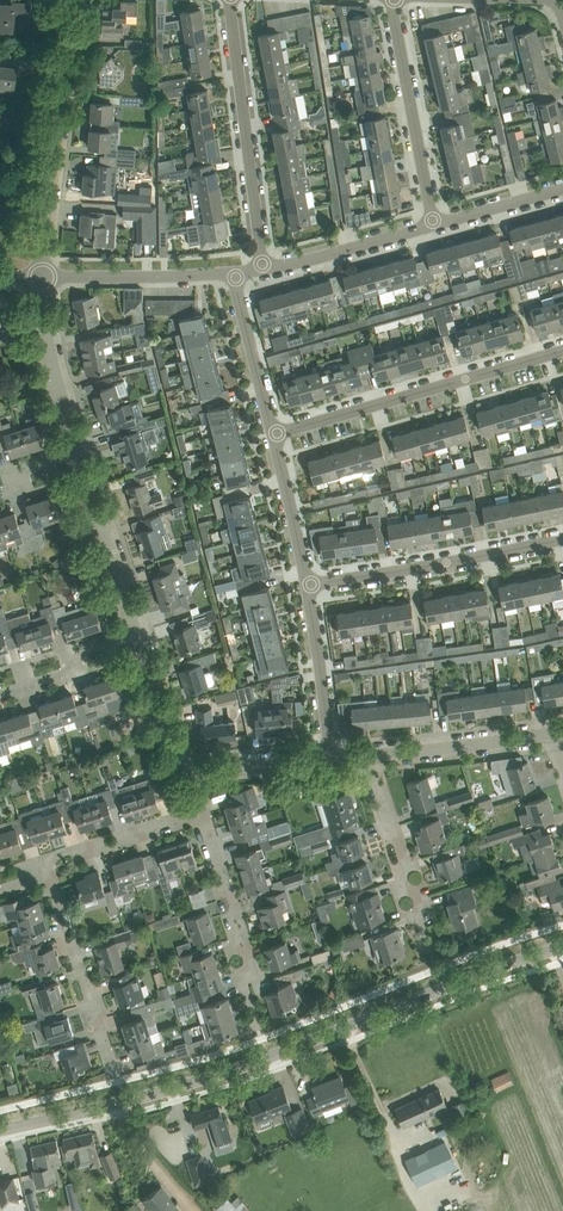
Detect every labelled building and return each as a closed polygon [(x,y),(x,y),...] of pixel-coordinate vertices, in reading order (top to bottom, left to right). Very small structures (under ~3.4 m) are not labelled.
[(12,32),(15,11),(12,11),(13,3),(0,1),(0,31),(12,32)] [(121,20),(127,20),(127,15),(137,16),(137,14),(138,2),(121,1),(121,9),(113,9),(113,11),(111,11),(103,10),(102,36),(123,37),(124,25),(121,25),(121,20)] [(347,13),(340,14),(344,34),(346,34),(372,29),(370,15),(366,15),(364,16),(362,8),(361,5),(345,4),(347,13)] [(201,9),(200,9),(200,7),(188,9),(188,11),(181,12),(181,13),(182,13),(183,19),(165,21),(165,31),(184,28),(203,25),(201,10),(201,9)] [(306,26),(308,42),(315,41),(312,25),(313,25),(310,11),(303,12),(306,26)] [(475,11),(468,13),(471,27),(472,27),(476,41),(482,39),(475,11)] [(299,27),(306,26),(303,12),(296,14),(299,27)] [(468,13),(461,15),(464,29),(471,27),(468,13)] [(292,29),(299,27),(296,14),(289,15),(292,29)] [(157,15),(157,31),(163,31),(164,31),(165,31),(165,21),(165,15),(157,15)] [(285,30),(286,30),(292,29),(289,15),(282,16),(285,30)] [(458,31),(464,29),(461,15),(454,16),(458,31)] [(277,32),(285,30),(282,16),(274,18),(277,32)] [(454,16),(447,18),(450,32),(458,31),(454,16)] [(274,18),(267,19),(270,33),(277,32),(274,18)] [(440,20),(443,34),(450,32),(447,18),(440,20)] [(440,20),(435,21),(438,35),(443,34),(440,20)] [(431,36),(438,35),(435,21),(427,23),(431,36)] [(427,23),(422,24),(425,38),(428,52),(455,46),(453,39),(452,40),(445,41),(443,34),(438,35),(431,36),(427,23)] [(499,53),(513,50),(520,48),(545,42),(543,35),(538,37),(536,28),(525,31),(524,23),(507,27),(510,41),(497,44),(499,53)] [(322,24),(316,25),(318,40),(324,38),(322,24)] [(486,41),(494,39),(490,24),(483,26),(486,41)] [(203,25),(184,28),(187,44),(206,41),(203,25)] [(349,48),(356,47),(375,43),(372,29),(346,34),(344,34),(343,34),(344,40),(347,40),(349,48)] [(285,30),(277,32),(270,33),(259,35),(259,36),(260,36),(263,51),(282,47),(280,40),(288,38),(286,30),(285,30)] [(187,44),(190,60),(209,56),(206,41),(187,44)] [(308,42),(311,58),(317,57),(315,41),(308,42)] [(545,42),(520,48),(524,62),(543,57),(541,49),(547,48),(545,42)] [(342,64),(348,62),(381,56),(380,51),(377,52),(375,43),(356,47),(358,55),(355,56),(354,54),(344,56),(341,57),(342,64)] [(479,55),(485,53),(483,43),(477,44),(479,55)] [(455,46),(428,52),(431,66),(450,62),(458,60),(455,46)] [(99,70),(99,74),(100,74),(100,85),(109,86),(109,84),(115,84),(118,91),(134,94),(135,94),(137,93),(138,92),(138,91),(138,90),(138,89),(136,90),(124,76),(125,64),(141,55),(142,56),(143,54),(143,53),(143,52),(142,51),(141,50),(140,49),(132,49),(119,48),(118,49),(114,53),(116,56),(114,58),(112,55),(106,60),(105,59),(113,52),(113,47),(101,47),(101,60),(101,65),(100,65),(99,70)] [(285,63),(282,47),(263,51),(266,67),(285,63)] [(327,53),(320,54),(322,64),(328,63),(327,53)] [(485,53),(479,55),(482,69),(488,67),(485,53)] [(193,76),(200,75),(212,73),(212,72),(211,72),(209,56),(190,60),(193,76)] [(381,56),(348,62),(351,77),(380,71),(379,62),(382,61),(381,56)] [(543,57),(524,62),(526,70),(517,72),(518,78),(552,70),(550,64),(545,65),(543,57)] [(498,59),(491,61),(493,69),(500,68),(498,59)] [(459,74),(461,74),(457,60),(450,62),(431,66),(435,80),(459,74)] [(289,62),(285,63),(266,67),(269,82),(288,79),(286,70),(291,69),(289,62)] [(318,63),(312,64),(313,74),(320,73),(318,63)] [(13,90),(16,68),(0,66),(0,88),(13,90)] [(485,83),(492,81),(488,67),(482,69),(479,70),(480,73),(482,83),(485,83)] [(500,68),(493,69),(495,78),(502,76),(500,68)] [(325,82),(331,80),(329,70),(323,71),(325,82)] [(520,84),(529,82),(531,90),(550,86),(548,77),(554,76),(552,70),(518,78),(520,84)] [(355,87),(356,90),(383,85),(380,71),(351,77),(354,76),(356,86),(355,87)] [(320,73),(313,74),(316,90),(322,89),(320,73)] [(456,89),(455,82),(461,81),(459,74),(435,80),(438,94),(456,89)] [(158,82),(158,90),(175,87),(173,79),(158,82)] [(272,98),(291,95),(288,79),(269,82),(270,90),(268,91),(269,99),(272,98)] [(326,93),(333,92),(331,80),(325,82),(326,93)] [(488,92),(494,91),(492,81),(485,83),(488,92)] [(359,113),(365,112),(379,110),(377,101),(386,100),(383,85),(356,90),(355,91),(359,113)] [(175,87),(158,90),(158,98),(176,95),(175,87)] [(464,88),(456,89),(438,94),(441,108),(440,108),(444,108),(446,117),(462,113),(470,111),(464,88)] [(188,93),(191,109),(210,106),(207,91),(208,91),(207,90),(188,93)] [(276,123),(300,119),(295,94),(291,95),(272,98),(273,106),(271,107),(272,115),(274,115),(276,123)] [(335,109),(333,94),(327,96),(329,110),(335,109)] [(514,94),(500,98),(501,105),(516,102),(514,94)] [(121,96),(120,104),(139,105),(139,97),(121,96)] [(558,107),(556,99),(545,102),(538,103),(537,100),(527,103),(530,116),(533,115),(534,120),(541,118),(562,113),(562,106),(558,107)] [(100,120),(100,125),(119,127),(120,121),(112,121),(114,104),(93,102),(92,119),(100,120)] [(516,102),(501,105),(503,113),(518,109),(516,102)] [(191,109),(194,125),(212,122),(210,106),(191,109)] [(385,117),(380,118),(379,110),(365,112),(369,135),(388,131),(391,131),(388,119),(386,119),(385,117)] [(467,122),(471,121),(469,111),(462,113),(446,117),(448,126),(441,128),(444,142),(470,136),(467,122)] [(545,132),(562,128),(562,126),(561,120),(562,119),(562,113),(541,118),(534,120),(538,134),(545,132)] [(493,116),(497,130),(503,129),(499,114),(493,116)] [(276,149),(277,148),(296,144),(294,135),(297,134),(299,131),(298,128),(301,128),(300,119),(276,123),(278,131),(273,132),(273,133),(274,133),(275,140),(273,140),(274,143),(276,148),(276,149)] [(194,125),(196,141),(215,138),(215,137),(212,122),(194,125)] [(119,127),(100,125),(99,131),(91,130),(89,147),(101,148),(110,149),(112,132),(119,133),(119,127)] [(334,142),(340,140),(338,126),(332,127),(334,142)] [(545,132),(547,140),(541,142),(543,148),(562,143),(562,128),(545,132)] [(500,144),(506,143),(503,129),(497,130),(500,144)] [(390,143),(393,143),(391,131),(388,131),(369,135),(360,136),(363,151),(372,149),(391,145),(390,143)] [(508,132),(510,141),(517,139),(515,131),(508,132)] [(474,149),(477,149),(473,135),(470,136),(444,142),(448,156),(474,149)] [(215,138),(196,141),(198,150),(188,152),(186,155),(188,168),(213,163),(211,155),(218,154),(218,153),(217,147),(219,147),(218,138),(218,137),(215,137),(215,138)] [(512,150),(519,148),(517,139),(510,141),(512,150)] [(331,143),(324,144),(326,155),(332,154),(331,143)] [(343,144),(340,144),(340,143),(334,144),(336,156),(342,155),(344,154),(343,144)] [(502,154),(508,153),(506,143),(500,144),(502,154)] [(543,148),(544,153),(550,152),(552,161),(562,158),(562,143),(543,148)] [(305,149),(298,149),(297,144),(296,144),(277,148),(280,164),(304,160),(304,159),(307,159),(305,149)] [(374,163),(393,159),(391,145),(372,149),(374,163)] [(135,158),(136,150),(117,149),(117,157),(135,158)] [(451,170),(478,164),(474,149),(448,156),(451,170)] [(513,155),(517,170),(524,168),(520,153),(513,155)] [(332,154),(326,155),(328,171),(335,170),(332,154)] [(336,156),(338,170),(344,169),(342,155),(336,156)] [(507,172),(513,170),(509,157),(503,158),(507,172)] [(174,159),(159,161),(159,172),(169,171),(175,170),(174,159)] [(377,177),(396,173),(393,159),(374,163),(367,164),(370,178),(377,177)] [(304,160),(280,164),(283,179),(302,176),(307,175),(304,160)] [(216,171),(214,171),(213,163),(188,168),(187,168),(175,170),(169,171),(170,180),(188,177),(191,192),(200,191),(219,187),(216,172),(217,172),(216,171)] [(83,190),(83,192),(95,193),(110,194),(115,195),(117,166),(112,166),(100,165),(88,164),(88,165),(93,165),(92,174),(88,173),(85,173),(84,184),(85,184),(84,190),(83,190)] [(483,180),(479,164),(478,164),(451,170),(454,184),(460,183),(462,190),(475,187),(473,182),(483,180)] [(340,184),(346,183),(344,169),(338,170),(340,184)] [(377,177),(380,191),(399,187),(396,173),(377,177)] [(283,179),(286,195),(305,192),(302,176),(283,179)] [(354,193),(356,193),(354,182),(346,183),(340,184),(342,198),(349,197),(348,194),(354,193)] [(203,206),(221,203),(219,187),(200,191),(191,192),(193,208),(194,208),(203,206)] [(375,207),(382,205),(401,202),(399,187),(380,191),(372,192),(375,207)] [(331,203),(340,201),(338,190),(331,191),(333,198),(330,199),(329,201),(329,203),(331,203)] [(286,195),(289,211),(308,208),(305,192),(286,195)] [(345,213),(347,226),(356,224),(354,211),(351,211),(349,197),(342,198),(345,213)] [(334,219),(342,218),(339,202),(340,202),(340,201),(331,203),(334,219)] [(226,218),(224,219),(221,203),(203,206),(194,208),(196,218),(192,218),(193,224),(205,222),(227,218),(226,218)] [(138,243),(156,243),(156,206),(123,205),(123,218),(138,218),(138,243)] [(289,227),(292,227),(312,223),(310,215),(316,214),(314,206),(308,208),(289,211),(291,219),(287,220),(289,227)] [(105,244),(106,232),(107,226),(103,226),(104,213),(92,212),(92,215),(82,215),(80,232),(84,233),(83,245),(95,246),(95,243),(105,244)] [(173,222),(172,212),(165,212),(165,214),(166,222),(170,222),(173,222)] [(558,236),(562,234),(562,214),(552,217),(558,236)] [(560,245),(558,236),(552,217),(539,221),(544,240),(546,249),(560,245)] [(226,227),(228,227),(227,218),(205,222),(193,224),(187,225),(188,232),(190,245),(204,243),(205,248),(222,245),(221,236),(227,235),(227,234),(226,227)] [(544,240),(539,221),(525,225),(530,243),(544,240)] [(539,275),(537,269),(534,269),(533,265),(522,268),(516,247),(524,245),(527,255),(533,253),(530,243),(525,225),(511,229),(513,238),(506,240),(518,280),(539,275)] [(173,237),(173,235),(172,228),(168,229),(168,228),(166,228),(159,229),(159,235),(160,245),(168,245),(168,237),(173,237)] [(497,233),(483,237),(491,265),(505,261),(510,282),(518,280),(506,240),(499,242),(497,233)] [(485,267),(491,265),(483,237),(469,241),(474,259),(483,257),(485,267)] [(455,244),(461,263),(463,272),(477,268),(474,259),(469,241),(455,244)] [(455,244),(442,248),(447,267),(461,263),(455,244)] [(423,260),(429,282),(435,280),(433,271),(447,267),(442,248),(427,252),(429,258),(423,260)] [(414,256),(399,260),(404,279),(405,279),(407,286),(421,282),(421,284),(429,282),(423,260),(415,262),(414,256)] [(405,279),(404,279),(399,260),(385,264),(390,283),(391,282),(393,289),(407,286),(405,279)] [(562,268),(562,261),(562,262),(551,265),(552,271),(562,268)] [(385,264),(371,268),(378,293),(379,293),(393,289),(391,282),(390,283),(385,264)] [(539,275),(550,272),(548,266),(537,269),(539,275)] [(358,272),(364,296),(365,296),(366,297),(378,293),(371,268),(358,272)] [(352,303),(351,299),(364,296),(358,272),(344,276),(347,286),(340,288),(344,305),(352,303)] [(549,282),(561,279),(560,273),(548,276),(549,282)] [(549,282),(548,276),(535,280),(537,286),(549,282)] [(467,289),(469,295),(482,291),(479,278),(465,282),(467,289)] [(479,278),(482,291),(497,287),(495,280),(481,284),(480,278),(479,278)] [(323,310),(336,306),(337,307),(344,305),(340,288),(333,290),(330,279),(316,283),(323,310)] [(537,286),(535,280),(524,283),(516,285),(521,301),(528,299),(526,291),(538,288),(537,286)] [(307,306),(315,304),(318,313),(324,311),(323,310),(316,283),(302,287),(307,306)] [(516,285),(508,288),(513,303),(521,301),(516,285)] [(142,313),(142,299),(142,287),(125,288),(125,299),(125,313),(132,313),(142,313)] [(310,315),(307,306),(302,287),(288,291),(293,310),(301,308),(304,316),(310,315)] [(467,289),(454,293),(455,299),(469,295),(467,289)] [(288,291),(274,295),(280,314),(293,310),(288,291)] [(485,294),(486,300),(499,297),(497,291),(485,294)] [(443,302),(453,299),(451,293),(441,296),(443,302)] [(485,294),(473,298),(474,304),(486,300),(485,294)] [(280,314),(274,295),(261,299),(263,306),(256,308),(255,307),(261,328),(272,325),(282,322),(280,314)] [(78,325),(98,322),(94,298),(74,301),(76,311),(78,310),(79,315),(77,315),(78,325)] [(473,298),(461,301),(462,307),(474,304),(473,298)] [(187,299),(180,299),(180,314),(180,319),(183,332),(205,327),(202,314),(206,313),(195,315),(187,317),(187,299)] [(413,311),(424,308),(422,302),(411,305),(413,311)] [(543,306),(551,332),(555,331),(554,327),(562,325),(555,303),(543,306)] [(441,307),(446,322),(454,320),(449,304),(441,307)] [(399,315),(413,311),(411,305),(406,306),(398,308),(397,309),(399,315)] [(531,310),(534,321),(538,332),(545,330),(546,334),(551,332),(543,306),(531,310)] [(424,318),(435,315),(438,325),(446,322),(441,307),(422,312),(424,318)] [(386,319),(399,315),(397,309),(384,312),(386,319)] [(5,335),(7,342),(9,341),(17,339),(8,312),(9,316),(0,319),(0,318),(0,337),(5,335)] [(412,321),(424,318),(422,312),(410,316),(412,321)] [(381,313),(370,316),(372,322),(383,319),(381,313)] [(517,314),(505,317),(511,340),(519,337),(520,341),(524,340),(521,328),(517,314)] [(400,325),(412,321),(410,316),(398,319),(400,325)] [(358,326),(368,323),(367,317),(357,320),(358,326)] [(504,342),(511,340),(505,317),(493,321),(500,347),(505,346),(504,342)] [(388,328),(400,325),(398,319),(387,322),(388,328)] [(496,348),(500,347),(493,321),(481,324),(487,347),(495,344),(496,348)] [(150,345),(148,338),(144,322),(134,324),(110,328),(112,338),(136,333),(142,332),(145,346),(150,345)] [(388,328),(387,322),(374,326),(376,331),(376,330),(376,332),(388,328)] [(469,328),(477,354),(481,353),(480,349),(487,347),(481,324),(469,328)] [(340,325),(328,328),(330,334),(341,331),(340,325)] [(183,332),(175,334),(179,347),(186,345),(209,339),(205,327),(183,332)] [(457,331),(460,342),(463,354),(471,351),(472,355),(477,354),(469,328),(457,331)] [(326,329),(315,332),(316,338),(328,335),(326,329)] [(315,332),(301,336),(302,342),(316,338),(315,332)] [(449,358),(446,346),(443,335),(430,339),(438,365),(442,364),(441,360),(449,358)] [(84,357),(104,353),(112,352),(109,336),(102,337),(81,341),(84,357)] [(289,346),(302,342),(301,336),(288,340),(289,346)] [(335,343),(337,343),(336,337),(326,340),(328,345),(335,343)] [(186,345),(189,358),(212,352),(209,339),(186,345)] [(433,366),(438,365),(430,339),(418,342),(425,365),(432,363),(433,366)] [(289,346),(288,340),(273,344),(275,350),(289,346)] [(324,340),(312,344),(313,349),(325,346),(324,340)] [(162,341),(154,344),(156,352),(162,350),(164,350),(162,341)] [(417,367),(425,365),(418,342),(406,346),(414,372),(418,371),(417,367)] [(383,353),(375,355),(372,343),(360,347),(368,374),(375,372),(377,379),(385,377),(386,380),(390,379),(383,353)] [(301,353),(313,349),(312,344),(300,347),(301,353)] [(406,346),(394,349),(401,372),(409,370),(410,373),(414,372),(406,346)] [(289,356),(301,353),(300,347),(288,350),(289,356)] [(351,362),(344,364),(351,390),(356,389),(355,385),(363,383),(361,376),(368,374),(360,347),(347,350),(351,362)] [(394,349),(383,353),(390,379),(394,378),(393,374),(401,372),(394,349)] [(160,365),(166,364),(163,352),(162,350),(156,352),(156,353),(160,365)] [(290,359),(289,356),(288,350),(276,354),(278,363),(290,359)] [(189,358),(193,371),(215,365),(212,352),(189,358)] [(104,353),(84,357),(87,373),(107,370),(107,369),(115,368),(113,360),(106,361),(104,353)] [(148,359),(145,360),(144,356),(138,358),(138,360),(117,365),(119,374),(143,368),(155,365),(154,358),(148,359)] [(351,390),(344,364),(342,356),(330,360),(332,367),(338,390),(346,388),(347,391),(351,390)] [(338,390),(332,367),(330,360),(325,361),(327,369),(320,371),(328,397),(332,396),(331,392),(338,390)] [(196,383),(218,377),(215,365),(193,371),(196,383)] [(163,378),(169,377),(167,368),(161,369),(163,378)] [(308,374),(314,397),(322,395),(323,398),(328,397),(320,371),(308,374)] [(304,404),(296,378),(295,373),(283,377),(284,381),(285,386),(278,388),(282,403),(289,401),(290,404),(298,402),(299,405),(304,404)] [(314,397),(308,374),(296,378),(304,404),(308,403),(307,399),(314,397)] [(115,383),(113,384),(111,377),(105,379),(94,383),(97,395),(93,396),(97,409),(119,402),(117,397),(119,396),(129,393),(124,380),(115,383)] [(199,396),(201,404),(216,399),(215,392),(226,390),(225,389),(221,390),(218,377),(196,383),(199,396)] [(158,380),(149,382),(152,392),(161,389),(158,380)] [(556,394),(549,396),(548,391),(536,395),(542,416),(544,424),(554,421),(555,417),(562,415),(556,394)] [(524,398),(532,424),(537,422),(536,418),(542,416),(536,395),(524,398)] [(192,414),(203,411),(208,410),(211,422),(232,416),(229,404),(234,403),(234,402),(225,405),(223,398),(216,399),(201,404),(190,406),(192,414)] [(513,401),(519,423),(526,421),(527,425),(532,424),(524,398),(513,401)] [(507,426),(519,423),(513,401),(501,405),(507,426)] [(119,402),(97,409),(101,422),(106,420),(109,432),(121,429),(127,427),(137,424),(144,422),(150,421),(150,420),(149,415),(143,417),(136,419),(131,404),(131,403),(122,406),(120,406),(119,402)] [(509,431),(507,426),(501,405),(489,408),(495,430),(497,434),(509,431)] [(495,430),(489,408),(477,412),(483,433),(495,430)] [(46,431),(46,430),(41,414),(30,418),(26,419),(29,427),(21,430),(27,450),(43,445),(41,437),(40,433),(46,431)] [(116,439),(112,440),(117,454),(123,452),(128,467),(135,465),(136,471),(146,468),(144,462),(148,461),(145,451),(149,450),(147,444),(158,441),(154,428),(167,424),(164,416),(150,420),(150,421),(144,422),(137,424),(129,427),(131,434),(116,439)] [(211,422),(215,434),(236,429),(232,416),(211,422)] [(464,416),(452,419),(458,441),(470,437),(464,416)] [(446,444),(458,441),(452,419),(440,423),(446,444)] [(7,441),(12,455),(27,450),(21,430),(13,432),(10,422),(0,425),(0,443),(7,441)] [(446,444),(440,423),(428,426),(435,447),(446,444)] [(428,426),(417,429),(423,451),(435,447),(428,426)] [(236,429),(215,434),(218,447),(239,442),(236,429)] [(411,454),(423,451),(417,429),(405,433),(411,454)] [(399,458),(411,454),(405,433),(393,436),(399,458)] [(177,435),(179,444),(185,442),(183,434),(177,435)] [(368,444),(374,465),(386,462),(380,440),(368,444)] [(187,451),(185,442),(179,444),(182,452),(187,451)] [(239,442),(218,447),(221,460),(242,454),(239,442)] [(553,452),(562,450),(561,443),(551,446),(553,452)] [(375,471),(374,465),(368,444),(356,447),(362,469),(364,474),(375,471)] [(551,446),(543,448),(544,454),(553,452),(551,446)] [(344,450),(350,472),(362,469),(356,447),(344,450)] [(481,448),(485,468),(492,466),(488,447),(481,448)] [(473,450),(478,470),(485,468),(481,448),(473,450)] [(333,454),(339,475),(350,472),(344,450),(333,454)] [(529,458),(537,456),(535,450),(528,451),(529,458)] [(521,460),(529,458),(528,451),(526,452),(520,453),(521,460)] [(221,460),(224,473),(246,467),(242,454),(221,460)] [(339,475),(333,454),(321,457),(327,479),(339,475)] [(562,474),(562,457),(562,454),(555,456),(557,465),(559,475),(562,474)] [(505,464),(513,462),(511,455),(503,457),(505,464)] [(315,482),(327,479),(321,457),(309,461),(315,482)] [(183,461),(185,469),(192,468),(189,459),(183,461)] [(546,472),(544,463),(543,459),(530,462),(533,475),(536,474),(546,472)] [(533,475),(530,462),(516,465),(518,471),(519,478),(533,475)] [(508,473),(518,471),(516,465),(507,467),(508,473)] [(455,475),(466,472),(465,466),(454,469),(455,475)] [(135,512),(146,509),(154,507),(153,505),(163,502),(160,493),(150,496),(145,479),(155,476),(152,467),(135,473),(138,485),(128,489),(135,512)] [(223,486),(224,493),(249,488),(247,481),(253,479),(249,480),(246,467),(224,473),(227,485),(223,486)] [(400,488),(419,483),(418,477),(405,480),(402,467),(395,468),(400,488)] [(194,476),(192,468),(185,469),(188,478),(194,476)] [(392,489),(400,488),(395,468),(388,470),(392,489)] [(504,474),(503,468),(489,471),(492,482),(505,479),(504,474)] [(442,471),(443,478),(455,475),(454,469),(442,471)] [(435,480),(443,478),(442,471),(434,473),(435,480)] [(476,474),(469,475),(473,495),(481,493),(476,474)] [(419,483),(428,481),(427,475),(418,477),(419,483)] [(438,490),(451,487),(449,480),(436,483),(438,490)] [(562,513),(562,487),(562,482),(556,484),(557,491),(550,493),(554,515),(562,513)] [(424,492),(433,491),(432,484),(423,486),(424,492)] [(373,494),(381,492),(380,486),(371,488),(373,494)] [(415,495),(424,492),(423,486),(414,488),(415,495)] [(253,494),(250,495),(249,488),(224,493),(225,494),(222,495),(224,501),(228,515),(251,508),(248,496),(253,495),(253,494)] [(358,497),(366,496),(364,489),(356,491),(358,497)] [(397,499),(407,496),(406,490),(396,492),(396,493),(397,499)] [(349,499),(358,497),(356,491),(348,493),(349,499)] [(537,496),(541,517),(554,515),(550,493),(537,496)] [(184,505),(189,503),(186,494),(173,498),(176,507),(184,505)] [(200,494),(192,495),(194,502),(201,500),(200,494)] [(61,526),(64,525),(75,522),(71,507),(64,509),(59,495),(43,500),(49,520),(58,518),(61,526)] [(341,501),(343,501),(341,495),(332,497),(334,503),(341,501)] [(332,496),(324,497),(313,500),(314,508),(334,503),(332,497),(332,496)] [(383,496),(375,497),(378,510),(379,514),(380,516),(387,515),(383,496)] [(523,498),(528,520),(541,517),(537,496),(523,498)] [(378,510),(375,497),(365,500),(368,513),(378,510)] [(528,520),(523,498),(510,501),(514,523),(528,520)] [(479,525),(475,499),(454,503),(459,534),(466,532),(466,536),(473,534),(472,531),(473,531),(472,526),(479,525)] [(41,523),(49,520),(43,500),(27,505),(32,519),(25,522),(26,525),(34,549),(42,547),(45,542),(42,532),(43,531),(41,523)] [(515,525),(514,523),(510,501),(497,504),(501,526),(507,524),(508,527),(515,525)] [(356,502),(344,504),(345,511),(358,508),(356,502)] [(446,536),(459,534),(454,503),(440,505),(442,514),(446,536)] [(330,507),(331,513),(345,511),(344,504),(330,507)] [(487,528),(501,526),(497,504),(483,507),(487,528)] [(176,507),(172,508),(175,518),(187,514),(184,505),(176,507)] [(251,508),(228,515),(231,527),(254,521),(251,508)] [(34,549),(26,525),(19,528),(15,513),(0,518),(0,522),(5,538),(14,536),(16,544),(19,543),(21,549),(26,552),(34,549)] [(165,531),(164,526),(160,514),(154,516),(143,520),(146,529),(136,532),(144,556),(151,554),(151,555),(154,554),(154,553),(163,550),(163,549),(172,547),(167,531),(165,531)] [(369,527),(361,528),(364,550),(378,548),(377,539),(384,538),(382,525),(380,516),(379,514),(367,516),(369,527)] [(442,514),(429,517),(433,538),(446,536),(442,514)] [(401,515),(387,518),(392,546),(406,543),(402,521),(401,515)] [(347,525),(351,552),(364,550),(361,528),(359,517),(346,520),(347,525)] [(419,541),(433,538),(429,517),(415,519),(419,541)] [(402,521),(406,543),(419,541),(415,519),(402,521)] [(234,540),(258,533),(254,521),(231,527),(233,535),(223,540),(224,543),(234,540)] [(200,526),(202,535),(208,533),(206,525),(200,526)] [(342,526),(333,527),(334,532),(337,554),(351,552),(347,525),(342,526)] [(317,528),(310,529),(314,553),(323,552),(323,556),(337,554),(334,532),(326,533),(324,526),(317,528)] [(204,543),(211,542),(208,533),(202,535),(204,543)] [(234,540),(237,553),(261,546),(258,533),(234,540)] [(195,548),(201,546),(198,538),(185,542),(188,550),(195,548)] [(198,556),(203,554),(201,546),(195,548),(198,556)] [(240,565),(264,559),(261,546),(237,553),(240,565)] [(206,552),(208,560),(215,558),(213,550),(206,552)] [(56,568),(62,564),(58,558),(52,562),(56,568)] [(217,567),(215,558),(208,560),(211,569),(217,567)] [(232,567),(237,587),(259,582),(258,575),(272,571),(268,572),(264,559),(240,565),(232,567)] [(153,577),(158,593),(187,583),(184,573),(180,575),(175,562),(162,566),(165,573),(153,577)] [(64,566),(56,569),(58,575),(66,572),(64,566)] [(87,580),(93,578),(90,569),(85,571),(87,580)] [(547,576),(552,598),(554,608),(562,606),(562,577),(561,578),(560,573),(547,576)] [(535,578),(540,600),(552,598),(547,576),(535,578)] [(524,581),(528,602),(540,600),(535,578),(524,581)] [(524,581),(512,583),(516,605),(528,602),(524,581)] [(259,582),(237,587),(237,588),(239,595),(243,594),(246,606),(270,600),(267,588),(261,589),(259,582)] [(186,595),(192,593),(189,583),(187,583),(158,593),(163,609),(175,605),(177,612),(189,609),(190,608),(186,595)] [(516,605),(512,583),(499,586),(504,607),(516,605)] [(485,588),(473,591),(478,620),(491,617),(485,588)] [(478,620),(473,591),(461,593),(465,615),(472,613),(473,619),(478,618),(478,620)] [(449,595),(453,617),(465,615),(461,593),(449,595)] [(77,607),(85,632),(101,627),(97,612),(104,610),(98,594),(87,597),(89,604),(77,607)] [(441,619),(453,617),(449,595),(437,597),(441,619)] [(48,596),(42,598),(45,606),(51,605),(48,597),(48,596)] [(432,598),(425,600),(429,621),(441,619),(437,597),(432,598)] [(246,606),(249,619),(273,613),(270,600),(246,606)] [(415,630),(414,624),(410,602),(398,604),(401,626),(402,632),(415,630)] [(77,607),(67,611),(64,604),(61,605),(52,608),(56,622),(57,625),(58,625),(64,623),(69,637),(85,632),(77,607)] [(386,606),(389,628),(401,626),(398,604),(386,606)] [(52,608),(51,605),(45,606),(40,608),(42,615),(31,618),(39,643),(55,638),(50,623),(56,622),(52,608)] [(374,608),(377,630),(389,628),(386,606),(374,608)] [(4,616),(2,607),(0,608),(0,651),(8,649),(4,634),(10,632),(6,619),(4,616)] [(362,609),(365,631),(377,630),(374,608),(362,609)] [(209,619),(217,617),(215,609),(212,609),(200,613),(200,614),(193,616),(194,619),(188,621),(187,617),(181,619),(184,627),(185,630),(174,634),(180,655),(192,651),(192,652),(201,648),(200,644),(202,644),(197,628),(210,624),(209,619)] [(350,611),(353,633),(365,631),(362,609),(350,611)] [(353,633),(350,611),(338,613),(341,635),(353,633)] [(29,612),(6,619),(10,632),(11,636),(12,636),(18,634),(22,648),(39,643),(31,618),(29,612)] [(249,619),(252,632),(276,625),(273,613),(249,619)] [(231,624),(247,620),(247,619),(245,619),(241,618),(230,621),(229,615),(223,616),(225,625),(231,624)] [(234,632),(231,624),(225,625),(227,634),(234,632)] [(255,644),(279,638),(276,625),(252,632),(255,644)] [(500,626),(503,646),(510,645),(508,625),(500,626)] [(493,627),(495,647),(503,646),(500,626),(493,627)] [(560,635),(558,629),(547,631),(548,638),(560,635)] [(536,640),(544,639),(543,632),(535,634),(536,640)] [(528,642),(536,640),(535,634),(527,636),(528,642)] [(431,636),(424,637),(427,657),(434,656),(431,636)] [(418,651),(406,653),(407,660),(427,657),(424,637),(416,638),(418,651)] [(279,638),(255,644),(259,658),(283,651),(279,638)] [(549,648),(558,645),(557,639),(547,642),(549,648)] [(229,642),(231,651),(238,649),(235,641),(229,642)] [(534,645),(527,646),(528,656),(530,656),(539,650),(549,648),(547,642),(538,644),(534,645)] [(505,649),(506,656),(520,654),(519,647),(505,649)] [(238,649),(231,651),(234,659),(240,658),(238,649)] [(283,651),(259,658),(255,659),(259,679),(264,678),(264,677),(271,676),(289,671),(289,670),(288,671),(286,664),(291,663),(290,663),(286,664),(283,651)] [(191,667),(180,670),(181,672),(182,672),(183,675),(182,675),(188,693),(199,689),(207,687),(213,685),(215,682),(212,673),(209,671),(203,673),(201,666),(208,664),(217,661),(214,652),(205,654),(200,656),(188,660),(191,667)] [(407,660),(406,653),(394,655),(395,661),(407,660)] [(359,667),(358,660),(357,655),(344,657),(346,668),(359,667)] [(382,656),(370,658),(371,665),(383,663),(382,656)] [(358,660),(359,667),(371,665),(370,658),(358,660)] [(392,671),(397,670),(397,665),(387,666),(388,672),(389,676),(392,675),(392,671)] [(289,686),(288,675),(271,680),(272,688),(289,686)] [(122,709),(134,705),(128,688),(122,691),(117,676),(101,681),(109,706),(120,702),(122,709)] [(89,701),(83,703),(88,719),(92,718),(100,715),(111,712),(109,706),(101,681),(84,687),(89,701)] [(558,702),(562,701),(562,681),(555,682),(558,702)] [(541,684),(543,693),(545,704),(558,702),(555,682),(541,684)] [(251,684),(237,688),(241,704),(255,700),(251,684)] [(511,689),(514,709),(527,707),(525,695),(524,687),(511,689)] [(459,689),(446,691),(450,718),(463,716),(460,696),(459,689)] [(511,689),(498,691),(501,711),(514,709),(511,689)] [(236,690),(225,692),(228,703),(239,701),(236,690)] [(498,691),(485,693),(488,713),(501,711),(498,691)] [(485,693),(473,694),(476,714),(488,713),(485,693)] [(83,707),(77,709),(73,694),(57,699),(64,724),(76,720),(78,727),(82,725),(89,723),(83,703),(82,703),(83,707)] [(460,696),(463,716),(476,714),(473,694),(460,696)] [(45,719),(38,721),(45,741),(46,746),(49,755),(59,752),(54,734),(55,734),(53,727),(64,724),(57,699),(40,705),(41,708),(45,719)] [(367,726),(365,706),(364,700),(338,702),(340,721),(340,722),(353,721),(354,727),(367,726)] [(416,701),(418,721),(431,720),(429,700),(416,701)] [(403,702),(405,722),(418,721),(416,701),(403,702)] [(273,708),(275,734),(282,734),(282,731),(294,730),(291,702),(282,702),(282,708),(273,708)] [(405,722),(403,702),(391,704),(392,724),(405,722)] [(254,705),(256,722),(257,733),(269,732),(269,735),(275,734),(273,708),(264,709),(264,704),(254,705)] [(391,704),(378,705),(380,725),(392,724),(391,704)] [(365,706),(367,726),(380,725),(378,705),(365,706)] [(236,738),(235,726),(235,722),(214,724),(212,708),(196,709),(198,725),(201,725),(203,741),(236,738)] [(39,725),(33,727),(28,712),(12,717),(20,742),(32,738),(34,744),(37,743),(45,741),(38,721),(39,725)] [(20,742),(12,717),(0,721),(0,736),(0,737),(0,755),(11,752),(9,745),(20,742)] [(89,759),(99,755),(97,746),(96,747),(95,746),(86,749),(89,759)] [(521,755),(491,760),(493,772),(501,771),(508,794),(535,785),(534,783),(533,780),(528,762),(523,763),(521,756),(521,755)] [(73,756),(65,758),(67,764),(75,762),(73,756)] [(24,787),(34,784),(31,776),(22,779),(24,787)] [(162,791),(160,786),(157,776),(134,783),(137,794),(137,793),(144,813),(155,809),(159,808),(157,801),(157,800),(164,798),(162,791)] [(427,777),(408,783),(417,811),(436,805),(427,777)] [(137,793),(137,794),(134,783),(119,788),(118,786),(111,788),(110,788),(115,802),(116,806),(123,804),(128,818),(132,817),(131,817),(144,813),(137,793)] [(85,828),(97,824),(91,804),(82,807),(80,798),(73,800),(69,786),(61,788),(62,791),(64,799),(68,813),(70,817),(77,815),(81,829),(85,828)] [(258,804),(256,797),(253,787),(232,794),(235,804),(233,804),(226,807),(231,822),(251,816),(259,814),(256,805),(258,804)] [(108,805),(115,802),(110,788),(96,793),(99,802),(91,804),(97,824),(109,820),(109,821),(113,819),(108,805)] [(335,823),(302,833),(306,845),(312,843),(327,838),(331,837),(335,836),(347,832),(359,828),(356,819),(358,819),(354,808),(353,808),(348,794),(350,793),(349,791),(337,795),(325,799),(323,799),(323,800),(327,799),(331,810),(332,815),(335,823)] [(472,791),(449,798),(452,807),(474,800),(472,791)] [(524,824),(543,818),(554,814),(548,796),(527,803),(530,812),(521,815),(524,824)] [(478,810),(494,805),(491,797),(475,802),(478,810)] [(68,813),(65,803),(64,799),(60,801),(51,804),(53,811),(44,814),(51,835),(62,831),(62,832),(66,830),(62,816),(68,813)] [(44,814),(35,817),(33,809),(19,814),(20,817),(23,828),(30,826),(35,840),(39,839),(38,839),(51,835),(44,814)] [(440,819),(448,817),(445,809),(436,812),(430,814),(433,821),(422,824),(422,825),(424,824),(426,827),(415,831),(422,850),(433,847),(439,845),(438,840),(446,838),(441,824),(440,819)] [(251,816),(231,822),(236,838),(247,835),(251,833),(254,842),(254,843),(259,841),(270,837),(288,831),(291,830),(288,820),(267,827),(265,821),(263,821),(254,824),(251,816)] [(23,828),(20,817),(6,821),(4,822),(7,829),(0,831),(0,833),(6,853),(18,849),(18,850),(22,848),(17,834),(24,831),(23,828)] [(520,825),(497,832),(486,836),(489,844),(500,841),(523,834),(520,825)] [(524,862),(536,858),(555,852),(552,845),(554,844),(550,833),(543,835),(540,829),(512,838),(514,845),(518,844),(524,862)] [(274,846),(291,841),(288,831),(270,837),(274,846)] [(333,860),(325,862),(327,869),(354,861),(352,856),(357,854),(363,852),(358,836),(347,840),(338,843),(340,850),(331,853),(333,860)] [(327,838),(312,843),(314,851),(323,848),(329,846),(327,838)] [(189,840),(174,845),(180,864),(186,862),(189,870),(198,867),(192,847),(190,847),(188,841),(190,840),(189,840)] [(464,851),(468,850),(466,843),(456,847),(450,848),(445,850),(446,850),(448,857),(434,862),(437,862),(439,868),(437,869),(441,880),(440,880),(440,881),(451,877),(464,873),(467,872),(463,861),(461,862),(458,855),(465,853),(464,851)] [(155,866),(160,882),(166,900),(175,897),(170,880),(177,878),(175,874),(176,874),(174,866),(180,864),(174,845),(158,850),(158,851),(159,850),(162,857),(160,857),(162,864),(155,866)] [(264,856),(262,850),(262,848),(248,852),(237,856),(240,865),(241,865),(244,874),(262,868),(259,858),(264,856)] [(537,884),(537,885),(556,879),(554,872),(562,869),(558,858),(557,858),(555,852),(536,858),(538,864),(536,865),(540,875),(525,880),(528,887),(537,884)] [(142,855),(128,859),(135,884),(146,880),(148,886),(160,882),(155,866),(148,868),(148,869),(147,869),(142,855)] [(128,886),(135,884),(128,859),(114,864),(118,878),(117,879),(117,878),(110,881),(112,889),(114,895),(114,897),(128,892),(126,887),(128,886)] [(367,863),(355,867),(354,861),(327,869),(329,873),(332,875),(337,874),(340,881),(349,878),(351,886),(361,883),(372,879),(367,863)] [(262,868),(244,874),(247,883),(246,883),(249,892),(271,885),(273,884),(272,882),(270,876),(265,877),(262,868)] [(111,914),(117,912),(119,912),(114,895),(112,889),(105,892),(98,871),(91,874),(92,876),(77,881),(83,901),(97,896),(100,906),(107,903),(111,914)] [(307,881),(308,880),(306,872),(301,873),(284,878),(287,887),(302,882),(307,881)] [(562,886),(559,878),(557,879),(556,879),(537,885),(539,889),(542,900),(544,900),(551,898),(554,907),(562,904),(562,885),(562,886)] [(211,887),(209,879),(203,881),(205,889),(211,887)] [(304,890),(311,888),(308,880),(307,881),(302,882),(304,890)] [(472,904),(477,903),(471,885),(447,893),(450,903),(447,903),(449,909),(455,928),(464,926),(465,929),(479,925),(477,918),(472,904)] [(331,900),(345,895),(342,887),(328,892),(331,900)] [(194,908),(196,908),(208,904),(203,889),(189,894),(194,908)] [(378,893),(366,896),(364,889),(353,893),(347,895),(352,909),(354,916),(351,918),(353,926),(357,925),(358,926),(363,924),(373,921),(384,918),(380,903),(381,903),(378,893)] [(291,907),(289,900),(285,890),(274,894),(270,895),(270,896),(273,904),(259,909),(265,926),(276,922),(285,919),(282,910),(288,908),(291,907)] [(21,924),(43,917),(41,909),(39,901),(26,905),(26,903),(27,903),(25,897),(24,897),(24,898),(5,904),(9,918),(18,916),(21,924)] [(338,909),(334,900),(316,906),(322,923),(329,921),(326,913),(338,909)] [(561,918),(559,910),(550,913),(542,915),(544,923),(561,918)] [(195,941),(203,939),(215,935),(209,917),(208,918),(207,914),(208,914),(207,912),(188,919),(195,941)] [(165,927),(181,922),(179,914),(172,916),(164,918),(162,919),(153,922),(156,928),(156,930),(165,927)] [(43,917),(21,924),(23,932),(14,935),(19,949),(35,944),(33,938),(49,933),(47,928),(47,929),(43,917)] [(320,920),(312,922),(315,932),(323,929),(320,920)] [(125,930),(132,928),(130,921),(123,923),(125,930)] [(104,972),(115,969),(123,966),(117,948),(127,945),(126,943),(133,941),(135,942),(137,941),(138,938),(139,936),(140,933),(140,929),(140,926),(108,936),(110,943),(96,947),(104,972)] [(399,930),(398,930),(398,928),(371,937),(375,951),(375,953),(374,955),(375,957),(376,959),(377,961),(379,962),(379,963),(397,957),(398,958),(399,958),(400,959),(401,958),(402,957),(403,956),(403,955),(406,954),(406,953),(404,953),(400,938),(401,938),(400,935),(401,935),(401,934),(402,933),(401,931),(400,931),(399,930)] [(366,944),(365,942),(362,932),(340,939),(344,951),(366,944)] [(46,950),(44,944),(44,942),(38,943),(19,949),(12,952),(12,953),(13,955),(14,956),(16,957),(17,958),(19,958),(21,959),(22,959),(24,958),(27,957),(29,964),(35,962),(38,972),(41,972),(52,968),(52,967),(59,965),(53,947),(46,950)] [(273,967),(284,963),(299,959),(296,950),(289,952),(285,942),(266,948),(273,967)] [(339,944),(331,947),(333,954),(341,952),(339,944)] [(184,954),(194,951),(192,946),(178,951),(180,956),(180,955),(184,954)] [(324,961),(332,958),(329,949),(310,955),(313,964),(324,961)] [(195,976),(218,968),(212,953),(198,957),(196,950),(194,951),(184,954),(180,955),(185,970),(193,968),(195,976)] [(325,966),(334,963),(332,958),(324,961),(325,966)] [(195,976),(188,978),(190,986),(195,1001),(197,1000),(203,998),(210,996),(208,989),(211,988),(223,984),(218,968),(195,976)] [(299,1002),(295,991),(292,982),(302,979),(299,969),(273,977),(273,978),(276,977),(280,989),(266,994),(273,1015),(287,1010),(286,1007),(299,1002)] [(154,973),(158,984),(166,982),(162,970),(154,973)] [(137,978),(133,979),(130,972),(122,974),(111,978),(114,989),(117,988),(122,1004),(132,1001),(142,998),(143,997),(137,978)] [(44,979),(22,986),(24,994),(31,992),(35,1004),(44,1001),(46,1008),(64,1003),(57,982),(40,988),(38,982),(44,980),(44,979)] [(162,999),(171,996),(172,996),(168,985),(157,988),(161,999),(162,999)] [(210,1021),(232,1014),(227,998),(205,1005),(210,1021)] [(200,1009),(200,1008),(197,1000),(195,1001),(187,1003),(175,1007),(174,1007),(177,1016),(178,1016),(185,1014),(197,1010),(200,1009)] [(154,1006),(152,1002),(144,1005),(134,1008),(131,1009),(135,1008),(138,1019),(123,1024),(128,1041),(149,1034),(146,1025),(155,1022),(151,1011),(155,1010),(154,1006)] [(36,1019),(32,1020),(40,1045),(42,1044),(44,1043),(51,1041),(62,1038),(73,1034),(68,1017),(67,1017),(55,1021),(53,1014),(41,1017),(36,1019)] [(215,1037),(237,1030),(232,1014),(210,1021),(201,1024),(205,1035),(213,1032),(215,1037)] [(179,1056),(178,1056),(176,1047),(165,1051),(162,1040),(152,1043),(149,1034),(128,1041),(134,1057),(149,1052),(153,1064),(149,1065),(179,1056)] [(212,1045),(210,1038),(210,1036),(206,1037),(193,1042),(191,1037),(185,1039),(187,1043),(190,1053),(202,1049),(212,1045)] [(56,1058),(61,1057),(67,1077),(85,1071),(85,1070),(85,1071),(83,1067),(91,1065),(87,1054),(85,1054),(81,1043),(84,1042),(83,1042),(54,1051),(56,1058)] [(24,1052),(15,1055),(17,1061),(26,1059),(24,1052)] [(508,1071),(491,1079),(497,1092),(514,1084),(508,1071)] [(316,1096),(308,1099),(314,1114),(342,1103),(341,1101),(349,1098),(347,1092),(342,1080),(326,1086),(325,1083),(312,1088),(314,1092),(313,1092),(314,1094),(315,1094),(316,1096)] [(271,1092),(250,1100),(257,1120),(284,1110),(294,1134),(310,1128),(302,1108),(293,1112),(291,1107),(283,1086),(270,1091),(271,1092)] [(448,1107),(444,1100),(439,1089),(396,1109),(404,1127),(448,1107)] [(463,1101),(453,1105),(459,1117),(468,1113),(463,1101)] [(219,1106),(191,1115),(195,1128),(208,1124),(210,1123),(217,1144),(232,1139),(225,1118),(223,1118),(219,1106)] [(96,1147),(92,1131),(63,1138),(64,1144),(62,1145),(65,1159),(75,1156),(77,1167),(90,1164),(91,1167),(100,1165),(99,1160),(96,1147)] [(60,1156),(59,1152),(57,1140),(31,1146),(36,1172),(34,1173),(36,1183),(43,1181),(44,1187),(55,1184),(54,1179),(57,1178),(54,1165),(61,1163),(60,1156)] [(445,1141),(406,1159),(418,1185),(457,1167),(445,1141)] [(120,1175),(116,1165),(111,1152),(102,1156),(111,1178),(120,1175)] [(186,1159),(195,1186),(210,1181),(202,1154),(186,1159)] [(0,1181),(0,1197),(7,1195),(9,1205),(19,1202),(12,1178),(0,1181)] [(180,1210),(161,1186),(143,1199),(151,1210),(179,1210),(180,1210)] [(26,1196),(30,1210),(36,1210),(34,1204),(31,1194),(26,1196)] [(238,1195),(232,1201),(228,1198),(216,1209),(218,1210),(252,1210),(238,1195)]
